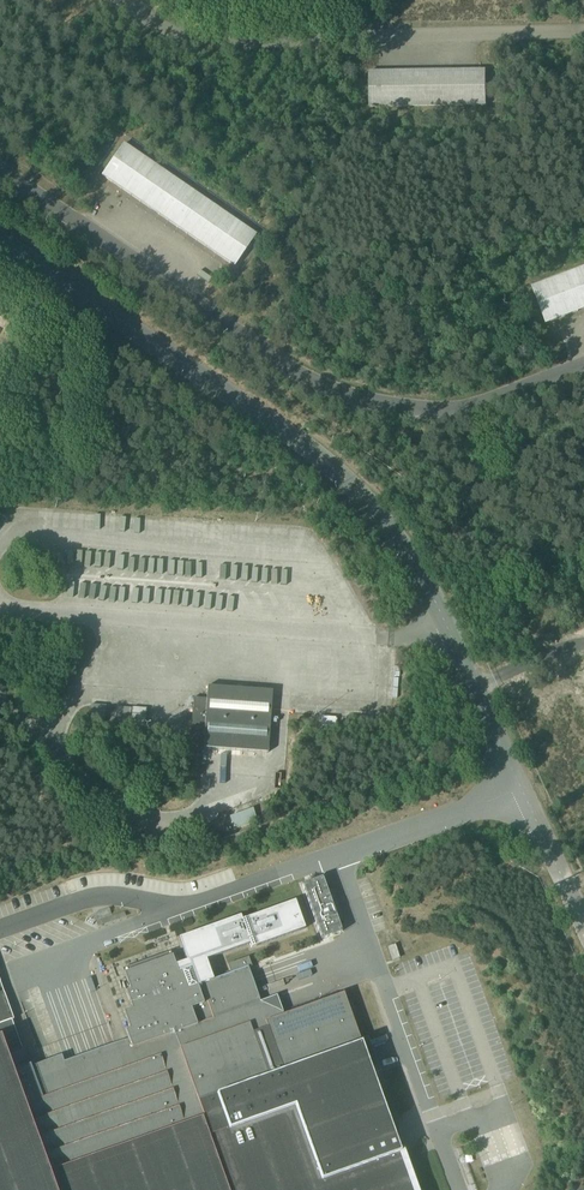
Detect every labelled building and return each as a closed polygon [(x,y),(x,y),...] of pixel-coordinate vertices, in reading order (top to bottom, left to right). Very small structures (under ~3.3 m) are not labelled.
[(486,107),(486,70),(369,72),(369,108),(486,107)] [(124,143),(102,176),(235,267),(257,235),(124,143)] [(534,291),(545,320),(544,321),(544,322),(545,321),(546,323),(583,309),(583,272),(534,291)] [(203,746),(203,748),(268,753),(272,691),(207,686),(206,699),(193,698),(190,745),(203,746)] [(253,809),(230,817),(234,829),(257,821),(253,809)] [(341,932),(322,877),(301,885),(321,939),(341,932)] [(213,980),(206,960),(250,944),(251,948),(305,929),(295,901),(242,921),(240,917),(179,939),(187,961),(182,963),(180,959),(176,960),(178,964),(171,967),(172,971),(174,976),(174,975),(178,974),(183,989),(182,990),(183,991),(184,992),(185,992),(184,991),(196,987),(196,986),(213,980)] [(400,958),(395,944),(388,947),(393,960),(400,958)] [(208,1136),(228,1129),(216,1095),(361,1042),(343,994),(265,1022),(267,1029),(253,1034),(243,1009),(256,1004),(244,970),(252,967),(248,957),(228,965),(231,974),(213,980),(196,986),(196,987),(184,991),(185,992),(184,992),(183,991),(182,990),(183,989),(178,974),(174,975),(174,976),(172,971),(171,967),(168,958),(155,962),(153,958),(122,969),(130,990),(125,992),(132,1011),(135,1012),(138,1011),(140,1016),(126,1021),(129,1029),(125,1031),(130,1044),(65,1067),(63,1060),(30,1072),(22,1051),(10,1056),(3,1039),(0,1040),(0,1189),(228,1189),(208,1136)] [(6,999),(4,994),(0,984),(0,1040),(3,1039),(10,1056),(22,1051),(11,1020),(13,1020),(6,999)] [(404,1160),(361,1042),(216,1095),(228,1129),(208,1136),(228,1189),(415,1189),(404,1160)]
